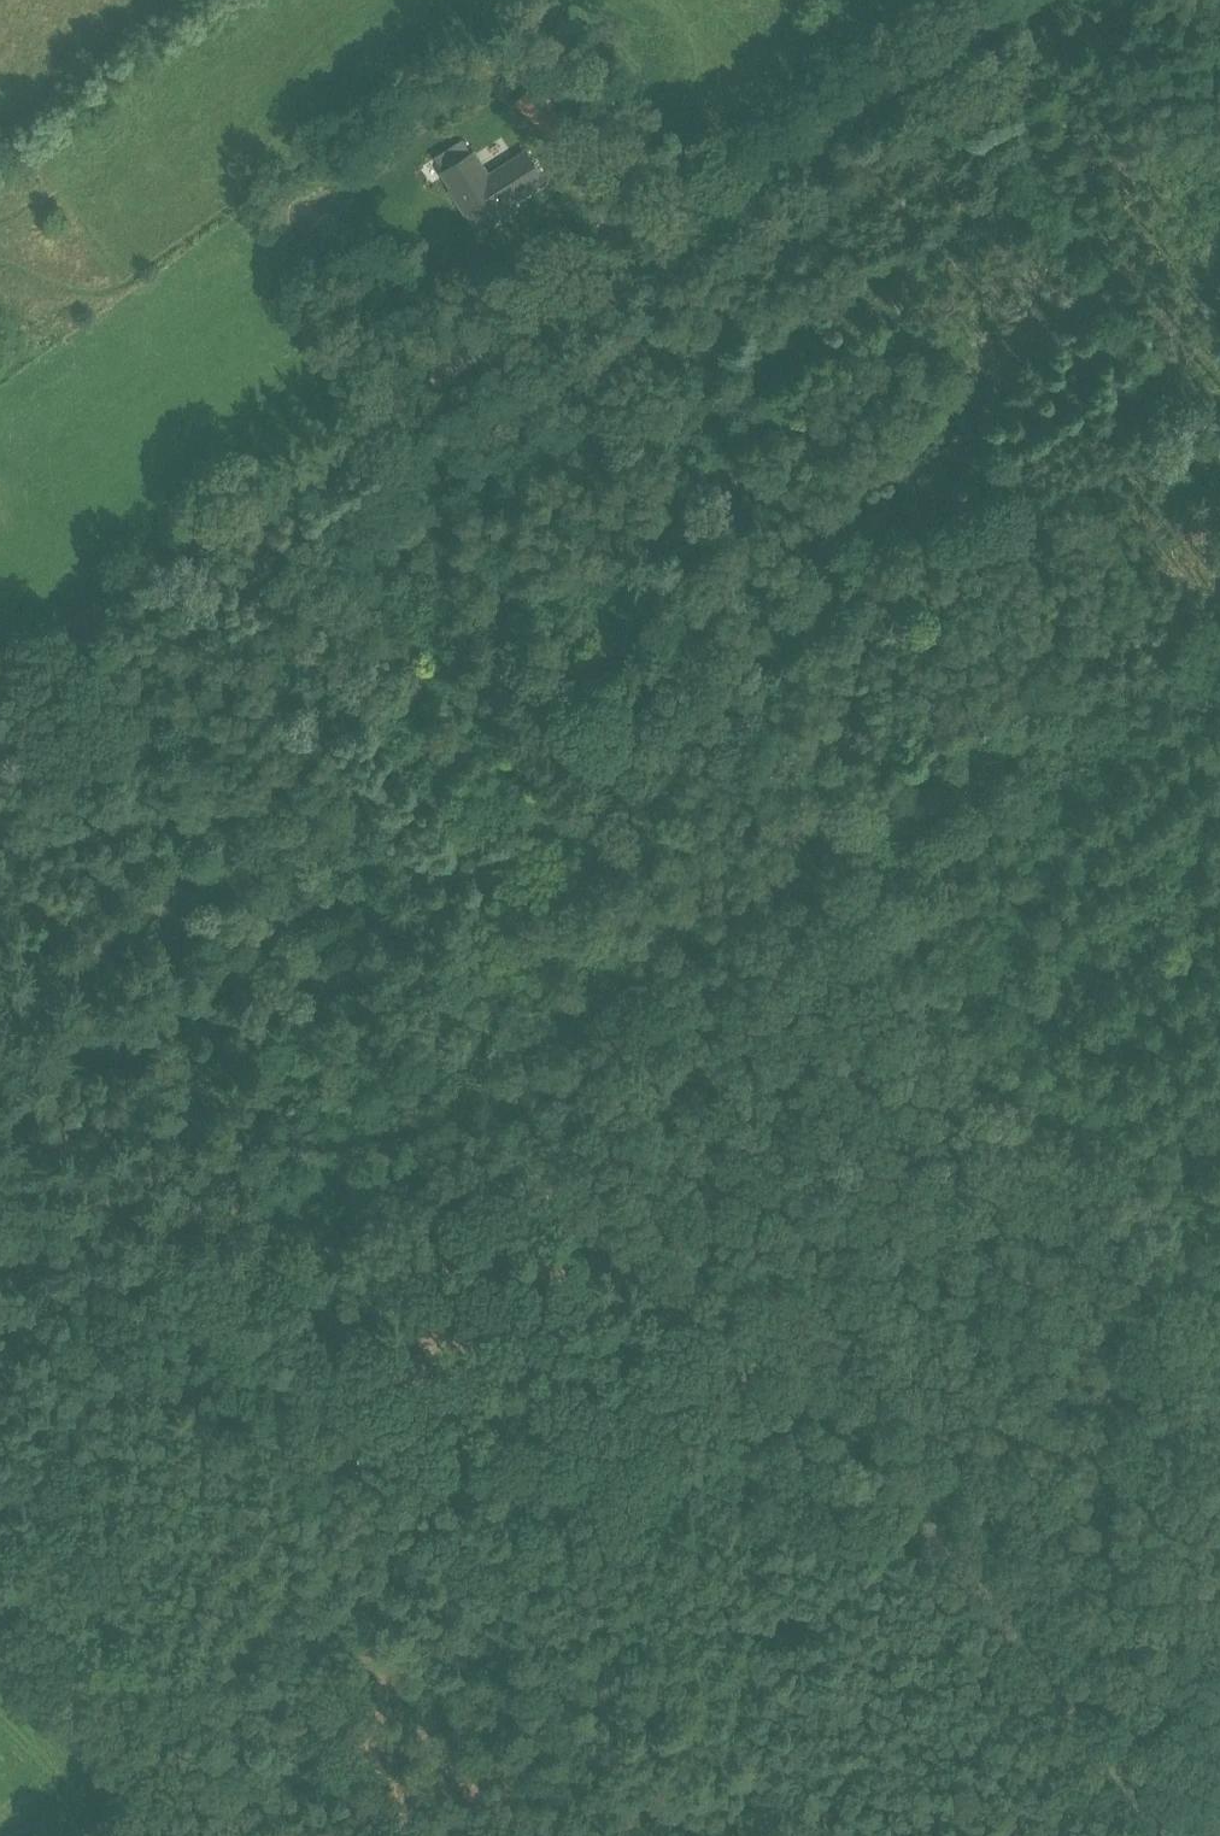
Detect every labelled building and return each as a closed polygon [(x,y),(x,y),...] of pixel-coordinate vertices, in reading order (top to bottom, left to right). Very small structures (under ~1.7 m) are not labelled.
[(566,70),(558,58),(547,65),(555,78),(566,70)] [(550,104),(531,87),(516,103),(535,120),(550,104)] [(542,179),(526,154),(488,178),(473,154),(444,173),(478,227),(508,209),(502,200),(506,197),(509,200),(542,179)] [(384,1133),(394,1127),(381,1107),(371,1114),(384,1133)]
